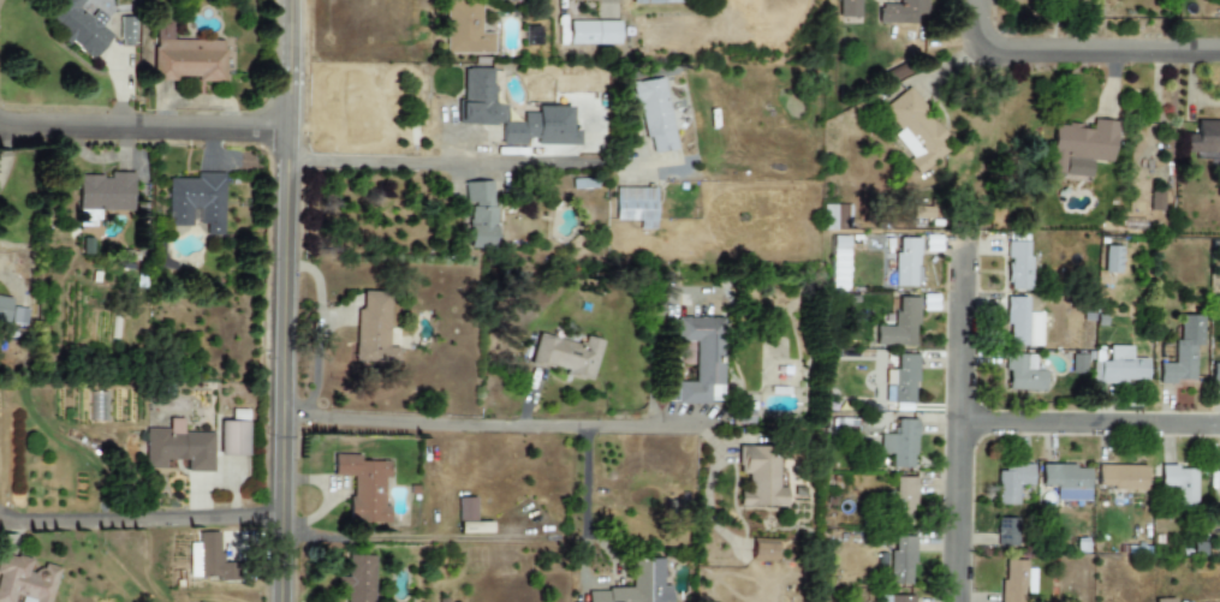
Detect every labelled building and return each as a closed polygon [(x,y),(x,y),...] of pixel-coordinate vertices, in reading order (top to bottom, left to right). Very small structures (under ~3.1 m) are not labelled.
[(41,29),(63,0),(68,0),(112,35),(89,66),(41,29)] [(479,0),(444,0),(445,55),(492,54),(492,33),(479,33),(479,0)] [(838,12),(859,13),(860,0),(838,0),(838,12)] [(873,23),(873,0),(898,0),(925,0),(924,13),(906,13),(905,24),(873,23)] [(133,46),(135,17),(120,17),(119,46),(133,46)] [(570,22),(570,45),(619,44),(618,21),(570,22)] [(540,46),(539,26),(523,26),(524,46),(540,46)] [(156,42),(156,89),(227,89),(227,43),(156,42)] [(456,125),(501,125),(501,145),(522,145),(522,138),(534,138),(534,145),(577,145),(577,130),(569,130),(570,107),(536,106),(536,113),(521,113),(521,123),(505,122),(505,105),(493,105),(493,69),(463,69),(462,101),(457,101),(456,125)] [(675,150),(664,78),(631,83),(635,106),(642,105),(650,154),(675,150)] [(917,175),(954,147),(908,88),(882,108),(899,130),(893,135),(912,159),(907,162),(917,175)] [(1115,122),(1092,120),(1091,128),(1053,125),(1048,175),(1090,179),(1092,161),(1111,163),(1115,122)] [(1219,157),(1219,122),(1196,122),(1196,134),(1185,134),(1185,157),(1219,157)] [(81,174),(79,215),(141,215),(142,174),(81,174)] [(171,174),(168,225),(228,227),(230,177),(171,174)] [(468,250),(495,248),(492,181),(465,182),(468,250)] [(655,189),(616,188),(615,221),(639,221),(639,230),(654,230),(655,189)] [(823,230),(850,229),(850,205),(822,205),(823,230)] [(1028,290),(1029,237),(1016,236),(1016,241),(1007,241),(1007,290),(1028,290)] [(918,239),(896,238),(894,286),(917,287),(918,239)] [(1119,274),(1120,247),(1105,246),(1103,273),(1119,274)] [(355,308),(353,360),(395,363),(397,346),(386,346),(388,292),(361,291),(361,309),(355,308)] [(6,341),(0,340),(0,293),(16,297),(6,341)] [(917,298),(896,297),(895,327),(875,327),(875,346),(916,346),(917,298)] [(1041,313),(1026,313),(1026,298),(1006,297),(1005,346),(1040,346),(1041,313)] [(25,325),(27,310),(12,308),(10,324),(25,325)] [(1202,316),(1178,316),(1178,341),(1173,341),(1173,364),(1158,364),(1158,384),(1174,384),(1174,380),(1194,380),(1194,347),(1201,347),(1202,316)] [(722,318),(676,318),(676,342),(695,342),(695,382),(676,382),(676,404),(722,404),(722,318)] [(592,380),(601,341),(584,337),(582,346),(537,334),(530,363),(592,380)] [(1091,381),(1146,382),(1147,359),(1130,359),(1131,347),(1108,346),(1107,362),(1092,362),(1091,381)] [(886,386),(885,402),(915,403),(916,355),(894,354),(894,387),(886,386)] [(1044,370),(1034,370),(1034,355),(1006,354),(1005,390),(1044,391),(1044,370)] [(1071,373),(1084,373),(1084,355),(1071,355),(1071,373)] [(1210,362),(1211,385),(1219,385),(1219,362),(1210,362)] [(914,468),(915,420),(895,420),(895,435),(880,435),(880,454),(891,454),(891,468),(914,468)] [(225,421),(222,455),(255,458),(256,422),(225,421)] [(145,425),(142,473),(220,478),(222,455),(222,430),(145,425)] [(739,506),(785,507),(786,488),(777,487),(778,447),(742,446),(741,474),(748,475),(748,491),(740,490),(739,506)] [(388,461),(359,461),(359,455),(333,455),(333,476),(352,476),(352,497),(347,497),(347,524),(387,524),(387,506),(382,506),(382,477),(388,477),(388,461)] [(1040,465),(1039,486),(1054,486),(1054,501),(1087,501),(1088,467),(1040,465)] [(1144,466),(1095,465),(1095,488),(1143,490),(1144,466)] [(1031,466),(995,467),(996,505),(1017,505),(1016,486),(1031,486),(1031,466)] [(1193,506),(1194,468),(1158,467),(1158,488),(1173,488),(1173,505),(1193,506)] [(914,478),(894,477),(893,525),(913,526),(914,478)] [(476,498),(459,498),(458,533),(484,534),(484,523),(475,523),(476,498)] [(1017,518),(995,519),(996,547),(1018,546),(1017,518)] [(202,535),(227,535),(227,564),(250,564),(250,585),(202,585),(202,535)] [(914,537),(894,537),(894,553),(878,552),(878,569),(890,569),(890,584),(913,585),(914,537)] [(774,561),(775,540),(751,540),(750,560),(774,561)] [(0,553),(0,601),(50,601),(60,565),(1,549),(0,553)] [(346,555),(346,578),(337,577),(337,590),(344,590),(344,601),(373,601),(374,556),(346,555)] [(670,585),(662,586),(662,560),(631,560),(631,589),(587,590),(587,601),(670,601),(670,585)] [(1004,560),(1003,580),(1000,580),(999,601),(1021,601),(1021,593),(1032,593),(1033,573),(1025,573),(1025,561),(1004,560)]
